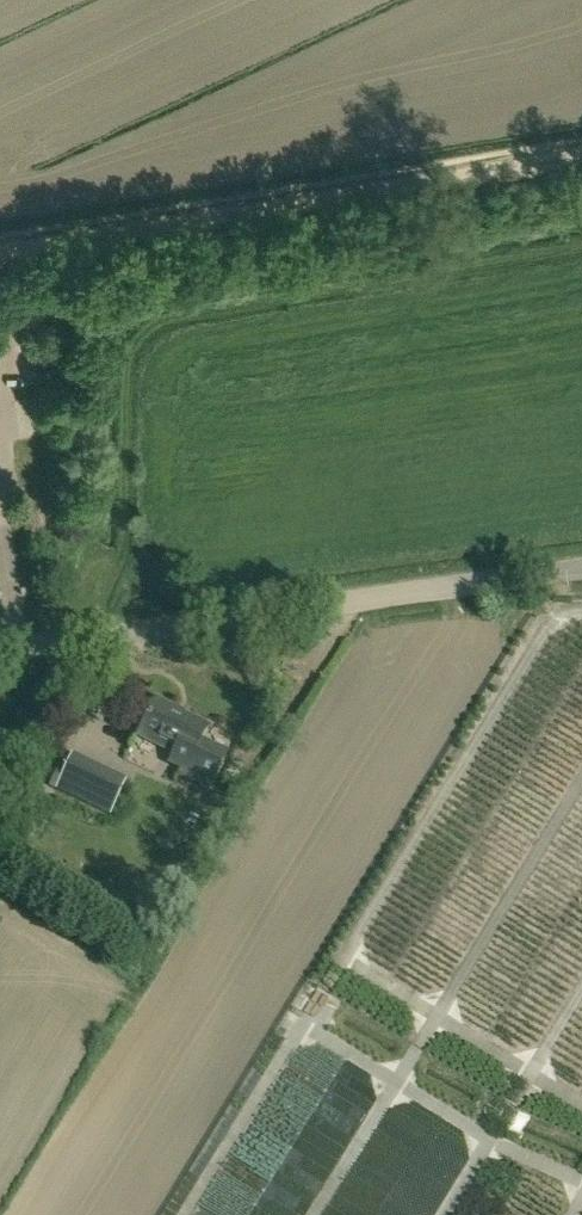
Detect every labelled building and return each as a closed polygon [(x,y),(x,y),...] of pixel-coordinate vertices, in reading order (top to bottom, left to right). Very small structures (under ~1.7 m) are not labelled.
[(44,348),(27,350),(29,364),(46,361),(44,348)] [(226,753),(200,741),(206,728),(173,712),(174,710),(155,701),(139,736),(186,758),(181,768),(212,783),(226,753)] [(127,778),(73,752),(64,770),(55,789),(110,814),(127,778)] [(58,767),(49,785),(55,789),(64,770),(58,767)]
